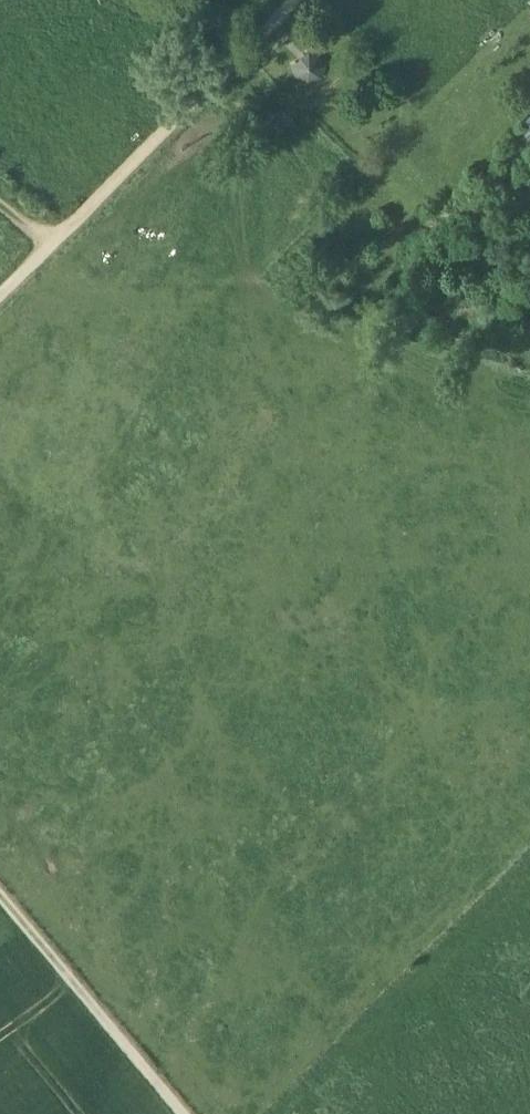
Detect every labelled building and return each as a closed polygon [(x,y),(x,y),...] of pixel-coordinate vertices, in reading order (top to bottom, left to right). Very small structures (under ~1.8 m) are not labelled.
[(307,52),(298,60),(296,61),(294,63),(293,65),(294,68),(296,69),(298,70),(300,70),(307,77),(315,73),(317,72),(319,70),(320,65),(319,63),(318,62),(319,59),(318,57),(316,54),(317,52),(317,51),(308,45),(307,52)]
